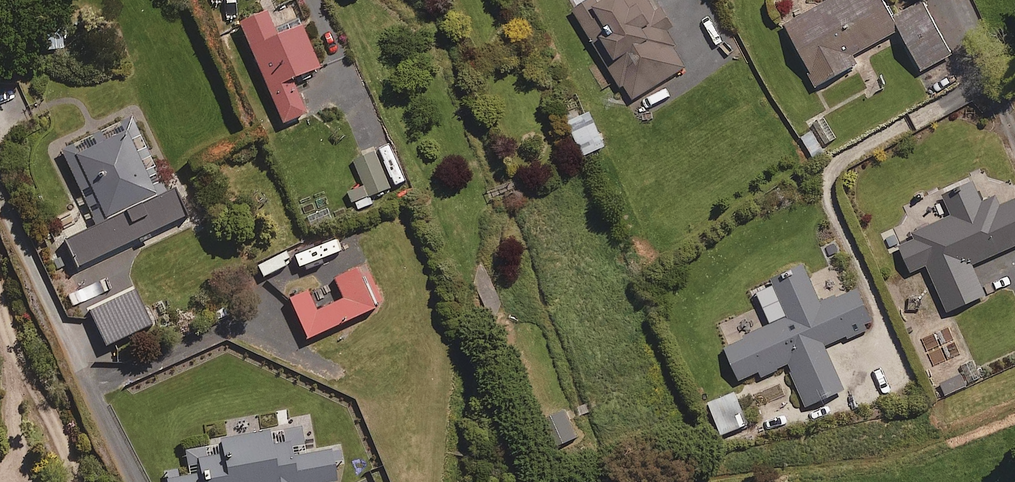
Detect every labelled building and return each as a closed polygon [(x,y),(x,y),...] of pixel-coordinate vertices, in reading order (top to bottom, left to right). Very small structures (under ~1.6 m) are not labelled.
[(654,0),(571,0),(628,103),(687,70),(667,34),(675,29),(666,12),(662,15),(654,0)] [(885,0),(835,0),(786,26),(819,89),(859,68),(853,57),(902,32),(923,73),(954,57),(926,3),(895,19),(885,0)] [(278,42),(268,17),(241,27),(281,128),(308,117),(294,84),(321,73),(305,31),(278,42)] [(607,148),(592,114),(570,123),(585,157),(607,148)] [(825,119),(813,125),(827,149),(839,142),(825,119)] [(184,238),(135,121),(65,150),(102,238),(113,234),(126,263),(184,238)] [(817,134),(803,140),(815,165),(829,158),(817,134)] [(379,144),(396,184),(406,180),(389,140),(379,144)] [(370,198),(393,187),(377,152),(356,162),(367,186),(351,193),(359,210),(373,204),(370,198)] [(974,184),(944,198),(952,218),(898,242),(913,274),(928,267),(949,315),(987,298),(973,267),(1014,248),(1014,202),(1001,208),(996,197),(983,203),(974,184)] [(382,303),(364,264),(332,278),(343,301),(317,312),(308,292),(289,300),(308,343),(375,313),(373,307),(382,303)] [(826,347),(849,338),(850,341),(871,332),(868,325),(874,323),(860,290),(820,305),(809,278),(787,287),(784,278),(774,282),(789,319),(745,337),(747,342),(728,349),(741,381),(760,373),(762,379),(790,367),(808,410),(845,395),(826,347)] [(123,342),(100,293),(68,308),(91,357),(123,342)] [(968,386),(962,376),(939,387),(944,398),(968,386)] [(749,427),(737,395),(711,404),(722,437),(749,427)] [(579,438),(566,412),(543,423),(556,449),(579,438)] [(221,447),(184,454),(189,479),(181,480),(178,469),(166,472),(168,481),(338,481),(335,466),(344,464),(341,452),(307,458),(301,428),(221,443),(221,447)]
